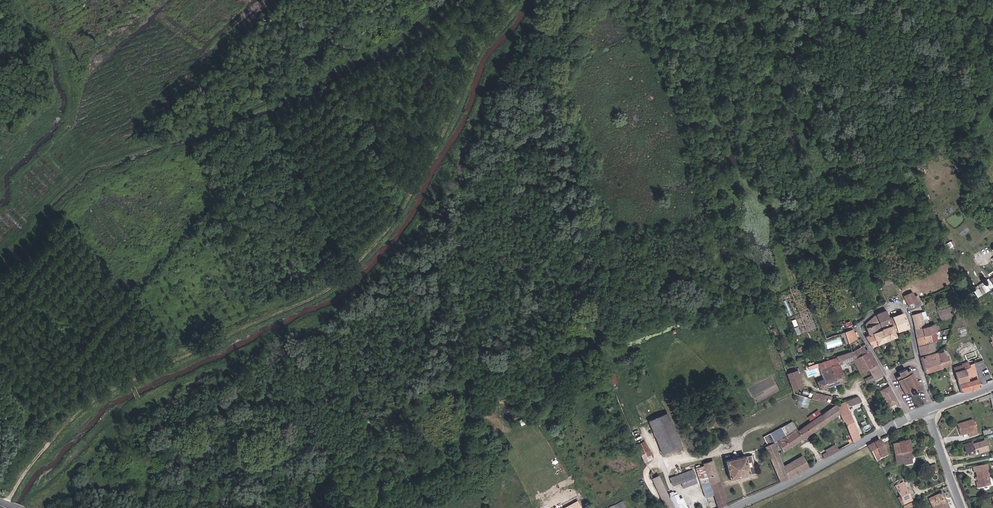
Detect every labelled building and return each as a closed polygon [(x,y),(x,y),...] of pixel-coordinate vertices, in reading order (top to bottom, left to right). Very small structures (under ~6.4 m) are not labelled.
[(992,288),(992,278),(985,283),(989,290),(992,288)] [(900,298),(904,307),(912,303),(908,294),(900,298)] [(904,307),(905,311),(911,308),(912,309),(918,307),(916,302),(904,307)] [(879,312),(876,315),(882,327),(883,328),(872,334),(877,344),(896,335),(895,332),(889,318),(886,310),(879,312)] [(909,320),(911,329),(914,328),(924,326),(921,312),(908,315),(909,320)] [(908,327),(903,313),(889,318),(895,332),(908,327)] [(876,315),(866,324),(870,332),(882,327),(876,315)] [(932,333),(930,324),(924,326),(914,328),(916,337),(926,334),(930,333),(932,333)] [(845,341),(846,344),(855,341),(851,330),(842,333),(845,341)] [(877,344),(872,334),(866,336),(872,346),(877,344)] [(926,334),(916,337),(913,338),(915,346),(928,342),(926,334)] [(990,352),(992,356),(992,355),(992,334),(983,339),(986,344),(990,352)] [(928,342),(915,346),(917,355),(930,351),(928,342)] [(866,373),(869,372),(878,367),(872,355),(865,347),(856,351),(866,373)] [(818,365),(821,373),(830,369),(833,376),(841,372),(839,367),(852,362),(860,376),(866,373),(856,351),(818,365)] [(917,357),(920,372),(946,364),(943,356),(941,357),(939,353),(934,354),(933,352),(917,357)] [(949,368),(956,391),(974,386),(968,366),(964,367),(959,368),(960,370),(958,371),(956,366),(949,368)] [(884,377),(878,367),(869,372),(872,378),(874,381),(884,377)] [(797,369),(788,372),(793,389),(803,386),(797,369)] [(830,369),(821,373),(824,382),(818,385),(822,392),(846,382),(841,372),(833,376),(830,369)] [(897,378),(906,394),(910,392),(912,395),(916,393),(914,390),(919,388),(911,371),(907,372),(905,369),(899,372),(901,376),(897,378)] [(612,384),(618,382),(614,372),(609,374),(612,384)] [(891,410),(894,408),(892,405),(896,403),(898,406),(900,405),(892,390),(890,386),(881,391),(891,410)] [(802,390),(799,396),(831,403),(831,396),(802,390)] [(854,442),(862,438),(847,405),(840,408),(843,417),(854,442)] [(840,408),(839,407),(823,415),(829,425),(843,417),(840,408)] [(810,420),(821,413),(818,409),(808,416),(810,420)] [(650,421),(663,454),(682,447),(668,414),(650,421)] [(829,425),(823,415),(800,428),(799,426),(776,438),(782,448),(829,425)] [(966,425),(959,427),(961,434),(970,431),(971,436),(977,434),(973,421),(965,423),(966,425)] [(637,443),(644,462),(653,459),(646,440),(637,443)] [(772,440),(764,443),(781,480),(810,466),(805,455),(784,465),(772,440)] [(881,440),(869,446),(877,460),(888,454),(881,440)] [(894,445),(899,465),(905,462),(906,465),(915,463),(909,440),(894,445)] [(969,443),(961,446),(964,454),(972,452),(971,451),(975,450),(976,454),(985,452),(982,442),(970,446),(969,443)] [(827,457),(840,450),(836,444),(829,447),(831,450),(825,453),(826,457),(827,457)] [(746,465),(744,456),(725,461),(730,480),(748,473),(752,471),(751,468),(752,467),(751,463),(746,465)] [(708,475),(700,477),(702,485),(710,482),(714,494),(717,507),(726,503),(713,460),(705,463),(705,465),(708,475)] [(708,475),(705,465),(697,468),(700,477),(708,475)] [(977,484),(978,489),(989,486),(985,471),(986,470),(985,465),(972,468),(973,475),(975,475),(976,479),(974,480),(975,482),(977,482),(977,484)] [(695,474),(693,468),(685,471),(688,477),(695,474)] [(685,471),(668,477),(671,484),(679,480),(682,486),(697,480),(695,474),(688,477),(685,471)] [(662,479),(656,482),(667,507),(688,507),(682,496),(680,498),(676,491),(674,492),(673,490),(668,492),(662,479)] [(710,482),(702,485),(705,497),(714,494),(710,482)] [(895,501),(905,496),(899,483),(890,487),(894,495),(895,494),(896,497),(893,498),(895,501)] [(941,492),(928,497),(933,507),(948,507),(941,492)] [(907,500),(905,496),(895,501),(897,505),(907,500)]
